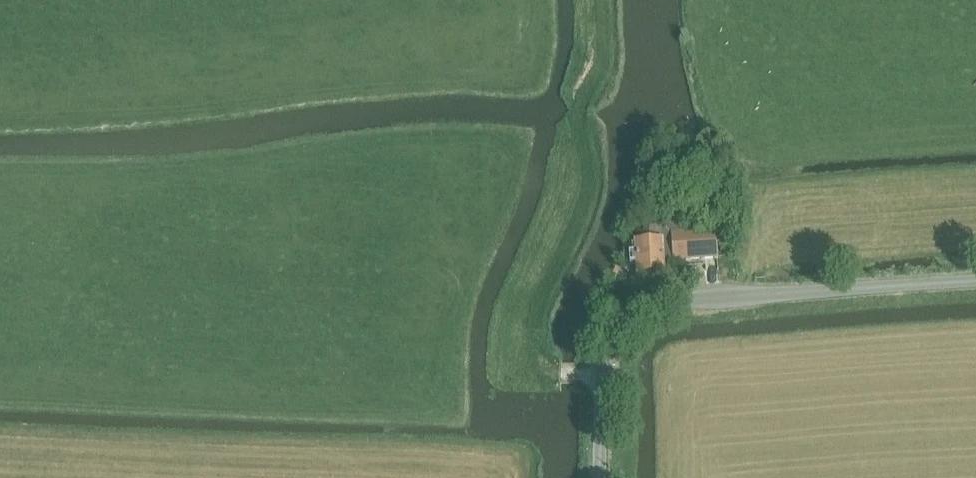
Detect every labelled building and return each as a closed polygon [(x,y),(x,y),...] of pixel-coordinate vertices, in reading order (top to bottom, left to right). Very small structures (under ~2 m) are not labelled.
[(667,221),(662,221),(662,228),(663,244),(664,262),(673,261),(718,259),(717,231),(704,231),(703,219),(691,219),(690,199),(666,200),(667,221)] [(649,228),(650,242),(636,243),(637,276),(664,274),(664,262),(663,244),(662,228),(649,228)]
